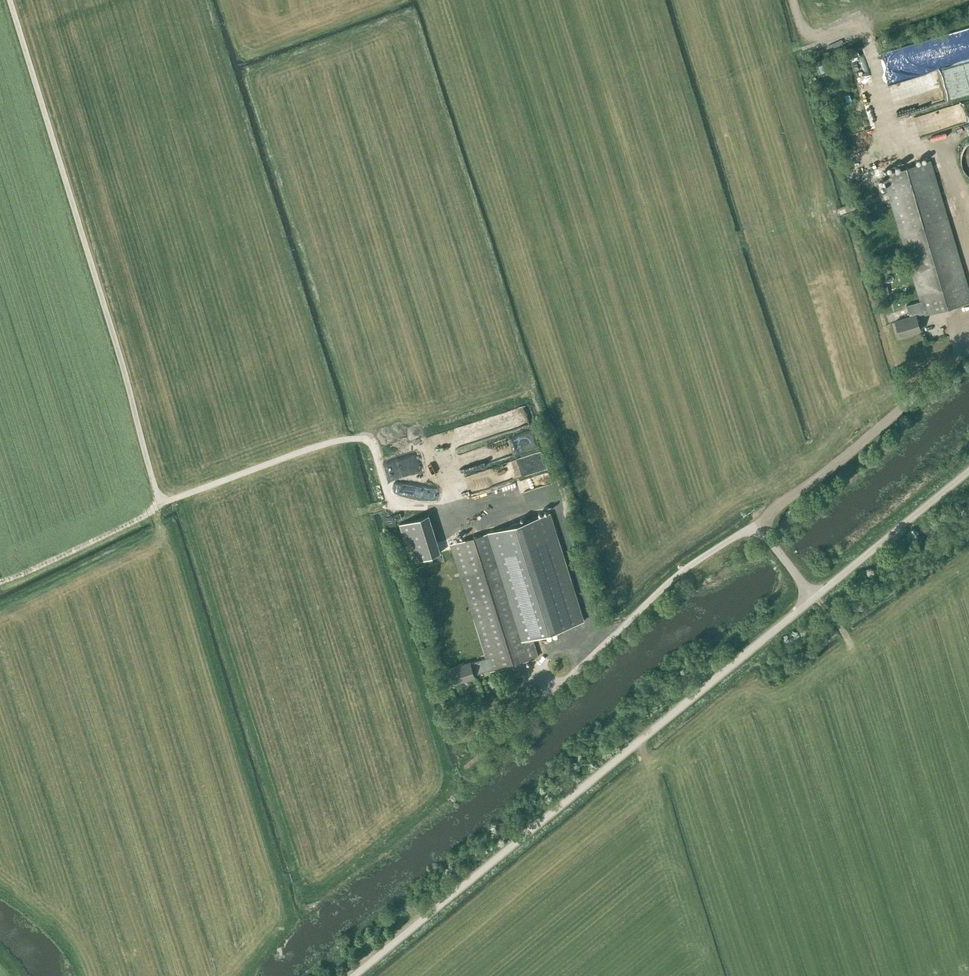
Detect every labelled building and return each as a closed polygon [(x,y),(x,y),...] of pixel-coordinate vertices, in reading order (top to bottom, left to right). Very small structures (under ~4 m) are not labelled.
[(837,97),(842,94),(837,82),(832,85),(837,97)] [(957,120),(968,117),(968,99),(953,103),(957,120)] [(968,142),(967,144),(965,146),(963,149),(962,151),(961,154),(961,157),(961,160),(961,163),(962,166),(963,169),(965,171),(967,173),(968,175),(968,142)] [(968,302),(968,290),(931,161),(883,176),(920,302),(907,306),(910,318),(895,322),(900,337),(919,331),(915,317),(923,314),(923,316),(968,302)] [(534,426),(505,437),(511,455),(541,444),(534,426)] [(480,483),(501,481),(500,466),(493,466),(493,469),(485,470),(485,465),(484,465),(484,464),(481,464),(482,475),(469,476),(470,486),(480,485),(480,483)] [(441,548),(431,509),(401,517),(410,556),(441,548)] [(550,513),(450,544),(460,576),(486,658),(470,663),(448,670),(452,685),(475,678),(474,675),(476,675),(476,676),(538,656),(532,637),(584,621),(550,513)]
